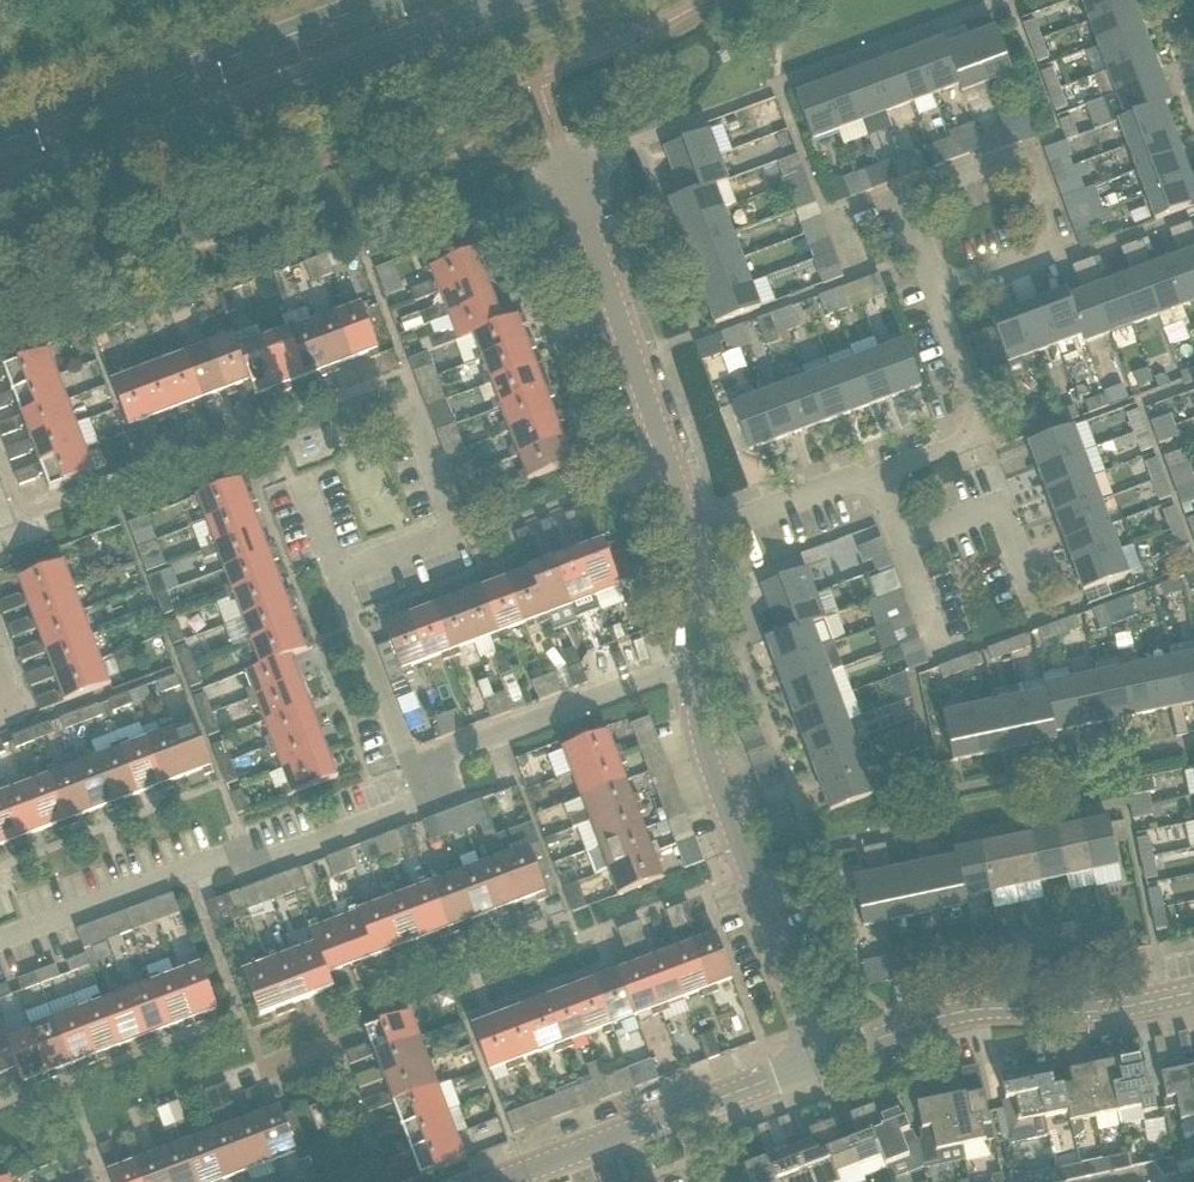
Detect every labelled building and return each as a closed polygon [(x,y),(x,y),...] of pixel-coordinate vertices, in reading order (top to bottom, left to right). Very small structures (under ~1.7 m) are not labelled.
[(1133,4),(1131,0),(1081,0),(1089,21),(1133,4)] [(1098,45),(1142,29),(1133,4),(1089,21),(1098,45)] [(1028,43),(1040,39),(1033,21),(1022,25),(1028,43)] [(1012,74),(1004,51),(995,29),(971,38),(988,83),(1012,74)] [(1107,70),(1151,53),(1142,29),(1098,45),(1107,70)] [(963,92),(988,83),(971,38),(946,47),(963,92)] [(1036,64),(1047,59),(1040,39),(1028,43),(1036,64)] [(946,47),(945,44),(944,40),(919,49),(936,95),(958,87),(961,93),(963,92),(946,47)] [(911,104),(936,95),(919,49),(894,58),(911,104)] [(1116,94),(1160,78),(1151,53),(1107,70),(1116,94)] [(887,113),(911,104),(894,58),(870,68),(887,113)] [(862,122),(887,113),(870,68),(845,77),(862,122)] [(1052,68),(1040,73),(1047,93),(1060,88),(1052,68)] [(837,130),(862,122),(845,77),(821,86),(837,130)] [(1111,124),(1170,102),(1160,78),(1116,94),(1116,95),(1102,100),(1111,124)] [(812,140),(837,130),(821,86),(796,95),(812,140)] [(1054,113),(1067,108),(1060,88),(1047,93),(1054,113)] [(1163,106),(1170,103),(1170,102),(1111,124),(1111,125),(1119,122),(1127,146),(1172,130),(1163,106)] [(1011,146),(1021,142),(1009,110),(999,114),(1003,126),(1011,146)] [(1066,141),(1077,137),(1070,117),(1058,121),(1066,141)] [(1003,126),(992,130),(999,150),(1011,146),(1003,126)] [(958,158),(969,153),(960,127),(948,132),(950,137),(958,158)] [(718,155),(717,153),(709,130),(664,147),(673,171),(718,155)] [(1136,171),(1181,154),(1172,130),(1127,146),(1136,171)] [(946,162),(958,158),(950,137),(938,142),(946,162)] [(910,176),(921,171),(914,152),(903,156),(910,176)] [(1146,195),(1190,179),(1181,154),(1136,171),(1146,195)] [(682,196),(727,180),(718,155),(673,171),(682,196)] [(1069,157),(1071,156),(1071,155),(1049,163),(1053,174),(1072,167),(1069,157)] [(899,180),(910,176),(903,156),(892,160),(899,180)] [(1057,186),(1089,174),(1084,162),(1072,167),(1053,174),(1057,186)] [(806,178),(802,168),(802,166),(779,174),(784,187),(806,178)] [(861,194),(872,189),(865,170),(853,175),(861,194)] [(835,203),(861,194),(853,175),(828,184),(835,203)] [(788,198),(811,190),(806,178),(784,187),(788,198)] [(1193,205),(1193,189),(1190,179),(1146,195),(1155,220),(1193,205)] [(714,186),(727,181),(727,180),(682,196),(669,201),(678,226),(722,209),(714,186)] [(1071,222),(1102,211),(1098,200),(1067,211),(1071,222)] [(1099,225),(1113,220),(1108,208),(1102,211),(1071,222),(1075,234),(1099,225)] [(687,251),(732,234),(722,209),(678,226),(687,251)] [(820,214),(799,222),(803,234),(805,234),(824,226),(820,216),(820,214)] [(1180,226),(1193,265),(1193,231),(1191,222),(1180,226)] [(809,245),(829,238),(824,226),(805,234),(809,245)] [(1165,262),(1182,306),(1193,301),(1193,265),(1180,226),(1169,230),(1179,257),(1165,262)] [(741,259),(732,234),(687,251),(697,275),(741,259)] [(1142,240),(1131,244),(1157,315),(1163,329),(1187,320),(1182,306),(1165,262),(1152,267),(1142,240)] [(1130,275),(1117,280),(1133,324),(1157,315),(1131,244),(1120,248),(1130,275)] [(414,300),(485,273),(475,249),(430,266),(436,283),(431,284),(430,282),(410,290),(414,300)] [(322,278),(333,273),(326,254),(315,258),(322,278)] [(311,282),(322,278),(315,258),(304,262),(311,282)] [(1085,261),(1082,262),(1109,333),(1133,324),(1117,280),(1104,285),(1094,258),(1085,261)] [(706,300),(751,283),(741,259),(697,275),(706,300)] [(1066,291),(1082,335),(1085,342),(1109,333),(1082,262),(1071,266),(1081,293),(1069,298),(1066,291)] [(823,284),(843,277),(839,266),(819,273),(823,284)] [(274,296),(285,292),(278,272),(267,276),(274,296)] [(422,325),(494,298),(485,273),(414,300),(415,302),(438,293),(443,308),(441,309),(440,306),(418,314),(422,325)] [(875,298),(886,293),(879,274),(868,278),(875,298)] [(263,300),(274,296),(267,276),(255,281),(263,300)] [(715,325),(760,308),(751,283),(706,300),(715,325)] [(837,312),(850,307),(843,288),(830,293),(837,312)] [(226,314),(237,310),(230,290),(218,295),(226,314)] [(1066,291),(1041,300),(1058,344),(1082,335),(1066,291)] [(825,316),(837,312),(830,293),(818,298),(825,316)] [(523,314),(503,322),(494,298),(422,325),(423,327),(447,317),(453,331),(449,333),(448,330),(427,339),(431,349),(523,314)] [(1041,300),(1017,309),(1034,353),(1058,344),(1041,300)] [(380,355),(361,304),(344,310),(342,304),(333,307),(352,358),(368,352),(371,359),(380,355)] [(787,332),(799,328),(791,306),(779,311),(787,332)] [(337,364),(352,358),(333,307),(325,311),(327,316),(311,322),(331,374),(339,370),(337,364)] [(1028,372),(1039,368),(1017,309),(991,319),(995,328),(973,336),(985,370),(1007,361),(1008,363),(1022,358),(1028,372)] [(790,339),(787,332),(779,311),(756,320),(766,346),(779,341),(780,343),(790,339)] [(132,330),(147,325),(143,314),(128,319),(132,330)] [(520,326),(527,323),(523,314),(431,349),(432,351),(456,341),(457,342),(472,337),(477,350),(470,352),(473,361),(533,339),(533,338),(526,341),(520,326)] [(322,377),(331,374),(311,322),(296,328),(293,322),(285,326),(304,376),(320,370),(322,377)] [(739,350),(751,345),(742,324),(731,328),(739,350)] [(98,342),(115,335),(112,325),(94,332),(98,342)] [(289,382),(304,376),(285,326),(276,329),(278,334),(263,340),(282,392),(291,389),(289,382)] [(728,354),(739,350),(731,328),(720,333),(723,342),(728,354)] [(707,338),(695,343),(701,360),(722,353),(719,343),(723,342),(720,333),(707,338)] [(236,344),(237,343),(233,334),(209,344),(228,396),(237,392),(235,386),(249,380),(250,380),(236,344)] [(529,350),(536,348),(533,339),(473,361),(474,363),(481,360),(486,374),(480,377),(483,385),(542,363),(542,362),(535,365),(529,350)] [(274,395),(282,392),(263,340),(247,346),(245,340),(237,344),(237,343),(236,344),(250,380),(249,380),(255,396),(271,390),(274,395)] [(896,396),(921,386),(904,342),(880,351),(896,396)] [(228,396),(209,344),(185,353),(204,405),(213,402),(210,395),(225,389),(228,396)] [(58,375),(49,350),(0,369),(0,382),(3,381),(2,379),(8,377),(13,392),(58,375)] [(871,405),(896,396),(880,351),(855,360),(871,405)] [(204,405),(185,353),(160,363),(180,414),(189,411),(186,404),(201,398),(204,405)] [(847,414),(871,405),(855,360),(830,369),(847,414)] [(179,414),(180,414),(160,363),(136,372),(156,423),(165,420),(162,413),(177,408),(179,414)] [(483,385),(477,388),(484,404),(490,402),(493,410),(551,387),(544,389),(538,374),(545,372),(542,363),(483,385)] [(417,383),(436,375),(432,364),(413,372),(417,383)] [(830,369),(806,378),(822,423),(847,414),(830,369)] [(155,423),(156,423),(136,372),(112,381),(131,433),(141,429),(138,422),(153,417),(155,423)] [(67,399),(58,375),(13,392),(0,396),(0,410),(12,406),(11,403),(17,401),(22,416),(0,424),(0,425),(67,399)] [(421,394),(440,387),(436,375),(417,383),(421,394)] [(798,432),(822,423),(806,378),(781,387),(798,432)] [(548,399),(554,396),(551,387),(493,410),(493,411),(499,409),(503,421),(497,423),(502,434),(560,412),(560,411),(553,413),(548,399)] [(773,441),(798,432),(781,387),(757,397),(773,441)] [(1088,414),(1107,407),(1103,395),(1084,402),(1088,414)] [(748,450),(773,441),(757,397),(732,406),(748,450)] [(76,424),(67,399),(0,425),(0,434),(1,437),(21,430),(20,427),(26,425),(32,440),(6,449),(6,450),(76,424)] [(241,428),(252,424),(244,404),(233,409),(241,428)] [(1060,424),(1078,418),(1074,406),(1056,413),(1060,424)] [(1138,409),(1126,414),(1134,435),(1146,430),(1138,409)] [(450,412),(431,420),(435,431),(455,424),(450,412)] [(557,423),(563,420),(560,412),(502,434),(502,436),(507,434),(512,445),(507,447),(511,458),(569,436),(569,435),(562,438),(557,423)] [(216,437),(228,433),(220,413),(209,418),(216,437)] [(1026,436),(1060,424),(1056,413),(1022,424),(1026,436)] [(1153,432),(1175,424),(1173,416),(1150,423),(1153,432)] [(192,446),(203,442),(196,423),(185,427),(192,446)] [(15,475),(86,448),(76,424),(6,450),(10,461),(30,454),(29,452),(35,450),(40,464),(15,474),(15,475)] [(1158,446),(1180,439),(1175,424),(1153,432),(1158,446)] [(1037,468),(1083,451),(1073,427),(1028,443),(1037,468)] [(1141,453),(1153,449),(1146,430),(1134,435),(1113,443),(1116,451),(1137,444),(1141,453)] [(168,455),(179,451),(172,432),(161,436),(168,455)] [(444,455),(464,448),(459,435),(439,442),(444,455)] [(567,447),(573,445),(569,436),(511,458),(512,460),(517,458),(522,471),(518,473),(521,483),(573,463),(567,447)] [(144,464),(155,460),(148,441),(137,445),(144,464)] [(1113,443),(1102,447),(1103,451),(1113,452),(1116,451),(1113,443)] [(49,490),(95,473),(86,448),(15,475),(19,485),(39,478),(38,476),(43,474),(49,490)] [(1046,493),(1092,476),(1083,451),(1037,468),(1046,493)] [(1151,481),(1163,477),(1156,458),(1144,463),(1151,481)] [(454,479),(473,472),(469,461),(449,468),(454,479)] [(1172,481),(1193,473),(1188,461),(1167,469),(1172,481)] [(458,490),(477,483),(473,472),(454,479),(458,490)] [(1193,477),(1193,473),(1172,481),(1176,494),(1193,487),(1193,477)] [(1056,517),(1101,501),(1092,476),(1046,493),(1056,517)] [(1159,502),(1171,497),(1163,477),(1151,481),(1159,502)] [(254,494),(248,496),(242,480),(190,499),(194,508),(198,506),(204,521),(257,502),(254,494)] [(1176,494),(1180,506),(1190,503),(1193,501),(1193,487),(1176,494)] [(1065,542),(1110,525),(1101,501),(1056,517),(1065,542)] [(209,548),(200,551),(259,529),(254,514),(260,511),(257,502),(204,521),(209,534),(204,535),(206,539),(209,548)] [(1169,531),(1182,527),(1174,507),(1162,512),(1169,531)] [(584,542),(583,530),(576,511),(564,515),(572,535),(576,545),(595,597),(620,587),(603,542),(587,548),(584,542)] [(151,527),(147,516),(147,515),(127,523),(131,535),(151,527)] [(552,520),(540,524),(552,554),(571,606),(576,619),(600,610),(595,597),(576,545),(563,550),(552,520)] [(1074,567),(1119,550),(1110,525),(1065,542),(1074,567)] [(1177,551),(1189,546),(1182,527),(1169,531),(1177,551)] [(265,545),(259,529),(200,551),(204,560),(216,556),(222,571),(275,551),(272,542),(265,545)] [(523,553),(549,622),(550,622),(547,615),(571,606),(551,554),(538,559),(527,529),(516,533),(523,553)] [(166,565),(166,564),(157,541),(136,548),(145,573),(166,565)] [(1083,591),(1128,574),(1119,550),(1074,567),(1083,591)] [(272,562),(278,559),(275,551),(222,571),(227,586),(224,588),(227,596),(277,577),(272,562)] [(512,569),(503,573),(522,624),(538,619),(540,625),(549,622),(523,553),(522,553),(529,571),(514,576),(512,569)] [(888,555),(872,561),(876,571),(892,565),(888,555)] [(73,586),(64,562),(18,579),(24,595),(20,597),(19,595),(0,602),(0,605),(3,613),(73,586)] [(805,568),(761,585),(770,609),(814,593),(814,591),(806,570),(805,568)] [(880,597),(901,590),(893,570),(871,578),(878,598),(880,597)] [(154,596),(167,592),(160,572),(147,577),(154,596)] [(507,630),(522,624),(503,573),(494,576),(497,583),(481,589),(501,640),(509,637),(507,630)] [(290,590),(283,593),(277,577),(227,596),(231,605),(234,604),(240,619),(293,599),(290,590)] [(1178,579),(1159,586),(1163,598),(1182,591),(1178,579)] [(12,637),(82,611),(73,586),(3,613),(3,614),(29,604),(34,619),(29,621),(28,619),(8,626),(12,637)] [(481,589),(466,594),(463,588),(454,591),(474,642),(489,636),(492,643),(501,640),(481,589)] [(884,610),(905,602),(901,590),(880,597),(884,610)] [(459,648),(474,642),(454,591),(446,594),(449,601),(433,607),(452,658),(461,654),(459,648)] [(161,616),(174,611),(167,592),(154,596),(161,616)] [(814,593),(770,609),(779,634),(824,617),(814,593)] [(1111,625),(1135,617),(1127,597),(1104,605),(1111,625)] [(290,610),(297,608),(293,599),(240,619),(246,634),(242,636),(245,645),(296,626),(290,610)] [(1099,630),(1111,625),(1104,605),(1092,610),(1099,630)] [(433,607),(417,613),(415,606),(406,609),(425,660),(441,654),(443,661),(452,658),(433,607)] [(390,641),(378,646),(391,680),(405,675),(413,672),(410,665),(425,660),(406,609),(398,612),(400,618),(384,624),(390,641)] [(21,662),(92,635),(82,611),(12,637),(12,638),(38,629),(43,643),(38,645),(37,643),(17,650),(21,662)] [(875,626),(873,627),(878,639),(893,634),(914,626),(909,613),(888,621),(875,626)] [(1079,627),(1075,617),(1075,616),(1055,624),(1060,635),(1072,630),(1079,627)] [(775,664),(833,642),(824,617),(779,634),(766,639),(775,664)] [(172,645),(185,640),(177,620),(164,625),(172,645)] [(623,623),(607,629),(613,643),(628,637),(623,623)] [(1041,641),(1060,635),(1055,624),(1037,630),(1041,641)] [(308,639),(302,641),(296,626),(245,645),(249,654),(252,652),(258,666),(244,671),(244,673),(312,647),(308,639)] [(600,647),(613,643),(606,626),(594,630),(600,647)] [(1072,630),(1060,635),(1062,645),(1074,642),(1072,630)] [(31,686),(101,660),(92,635),(21,662),(47,653),(53,667),(47,670),(46,667),(26,675),(31,686)] [(1029,646),(1025,635),(1006,642),(1010,653),(1029,646)] [(901,659),(923,651),(919,638),(897,646),(901,659)] [(1193,641),(1169,646),(1182,706),(1193,703),(1193,644),(1193,641)] [(784,688),(842,666),(833,642),(775,664),(784,688)] [(1012,663),(1010,653),(1006,642),(987,649),(991,660),(995,658),(995,667),(1012,663)] [(181,669),(192,665),(186,646),(175,650),(181,669)] [(1188,734),(1182,706),(1169,646),(1168,646),(1170,658),(1146,663),(1156,711),(1170,708),(1176,736),(1188,734)] [(290,656),(312,648),(312,647),(244,673),(250,688),(245,690),(249,700),(300,680),(290,656)] [(981,664),(977,654),(976,653),(956,661),(961,672),(981,664)] [(40,711),(110,684),(101,660),(31,686),(31,687),(56,677),(61,692),(56,694),(55,692),(35,699),(40,711)] [(942,678),(961,672),(956,661),(938,668),(942,678)] [(574,688),(587,683),(580,663),(567,668),(574,688)] [(1130,716),(1156,711),(1146,663),(1120,669),(1130,716)] [(189,689),(200,685),(192,665),(181,669),(189,689)] [(1120,669),(1094,674),(1105,722),(1130,716),(1120,669)] [(829,671),(784,688),(793,713),(838,696),(829,671)] [(894,704),(911,697),(906,672),(887,680),(894,704)] [(561,693),(561,692),(554,673),(543,677),(550,697),(561,693)] [(161,694),(181,686),(176,674),(156,682),(161,694)] [(1079,727),(1105,722),(1094,674),(1069,680),(1079,727)] [(539,701),(550,697),(543,677),(531,682),(539,701)] [(264,722),(309,704),(300,680),(249,700),(252,708),(258,706),(264,722)] [(1055,732),(1079,727),(1069,680),(1044,685),(1055,740),(1056,739),(1055,732)] [(1029,745),(1055,740),(1044,685),(1042,686),(1044,693),(1019,698),(1029,745)] [(132,705),(151,698),(146,686),(128,693),(132,705)] [(513,711),(512,710),(505,691),(494,696),(502,715),(513,711)] [(860,716),(851,692),(851,691),(838,696),(793,713),(802,737),(860,716)] [(113,713),(132,705),(128,693),(108,701),(113,713)] [(201,718),(211,714),(204,694),(193,697),(201,718)] [(490,719),(502,715),(494,696),(483,700),(490,719)] [(1004,750),(1029,745),(1019,698),(994,703),(1004,750)] [(978,756),(1004,750),(994,703),(968,709),(978,756)] [(83,723),(101,716),(97,704),(79,711),(83,723)] [(267,749),(318,728),(309,704),(264,722),(269,736),(263,738),(267,749)] [(952,761),(978,756),(968,709),(943,714),(945,725),(947,734),(952,761)] [(464,729),(457,710),(446,714),(453,733),(464,729)] [(83,723),(79,711),(59,718),(63,730),(83,723)] [(208,737),(218,733),(211,714),(201,718),(208,737)] [(442,737),(453,733),(446,714),(435,718),(442,737)] [(847,721),(860,716),(802,737),(811,762),(856,745),(847,721)] [(634,735),(654,728),(650,717),(630,724),(634,735)] [(214,772),(205,750),(194,720),(178,726),(175,721),(167,724),(186,775),(202,769),(204,776),(214,772)] [(35,741),(54,734),(50,722),(31,730),(35,741)] [(171,781),(186,775),(167,724),(158,728),(160,733),(145,739),(165,791),(173,787),(171,781)] [(945,725),(930,728),(932,737),(947,734),(945,725)] [(744,744),(763,737),(759,726),(739,733),(744,744)] [(282,770),(328,753),(318,728),(267,749),(270,757),(276,755),(282,770)] [(16,748),(35,741),(31,730),(12,737),(16,748)] [(563,750),(547,756),(556,779),(571,773),(623,754),(620,745),(614,747),(608,731),(563,748),(562,749),(563,750)] [(919,737),(899,744),(903,755),(922,750),(919,737)] [(156,794),(165,791),(145,739),(130,745),(127,739),(119,743),(138,793),(153,787),(156,794)] [(220,767),(231,762),(223,742),(212,747),(220,767)] [(122,799),(138,793),(119,743),(110,746),(112,751),(97,757),(116,809),(125,806),(122,799)] [(821,787),(865,770),(856,745),(811,762),(821,787)] [(753,769),(772,761),(768,750),(748,757),(753,769)] [(286,796),(337,777),(328,753),(282,770),(287,785),(282,787),(286,796)] [(525,754),(515,758),(519,768),(525,766),(528,761),(525,754)] [(619,765),(626,763),(623,754),(571,773),(580,797),(625,781),(619,765)] [(648,772),(668,765),(664,754),(644,761),(648,772)] [(97,757),(81,764),(79,757),(70,761),(90,811),(105,805),(108,812),(116,809),(97,757)] [(243,767),(240,761),(238,760),(231,762),(220,767),(226,785),(238,780),(235,773),(241,771),(243,767)] [(74,817),(90,811),(70,761),(61,764),(63,769),(48,776),(68,827),(77,824),(74,817)] [(653,784),(672,777),(668,765),(648,772),(653,784)] [(874,794),(866,772),(865,770),(821,787),(830,811),(874,794)] [(762,793),(781,785),(777,774),(758,781),(762,793)] [(59,830),(68,827),(48,776),(33,782),(30,776),(22,779),(41,830),(57,824),(59,830)] [(1148,792),(1153,791),(1150,777),(1125,782),(1130,807),(1151,803),(1148,792)] [(26,835),(41,830),(22,779),(12,783),(14,788),(0,794),(19,845),(28,842),(26,835)] [(638,794),(631,796),(625,781),(580,797),(585,811),(568,817),(572,829),(641,803),(638,794)] [(237,814),(249,810),(241,790),(230,795),(237,814)] [(19,845),(0,794),(0,846),(9,843),(11,849),(19,845)] [(771,817),(790,810),(786,798),(767,806),(771,817)] [(477,823),(490,818),(482,799),(470,804),(477,823)] [(682,802),(662,810),(667,821),(686,814),(682,802)] [(638,814),(644,811),(641,803),(572,829),(590,823),(599,846),(643,829),(638,814)] [(1132,820),(1153,815),(1151,803),(1130,807),(1132,820)] [(441,837),(452,832),(445,813),(434,817),(441,837)] [(671,833),(691,826),(686,814),(667,821),(671,832),(671,833)] [(430,841),(441,837),(434,817),(423,821),(430,841)] [(1119,867),(1114,842),(1109,819),(1081,825),(1091,873),(1119,867)] [(667,821),(656,824),(661,836),(671,832),(667,821)] [(1066,878),(1091,873),(1081,825),(1056,830),(1066,878)] [(656,842),(649,845),(643,829),(599,846),(608,870),(659,851),(656,842)] [(1041,884),(1066,878),(1056,830),(1030,835),(1041,884)] [(393,856),(403,851),(396,831),(385,835),(393,856)] [(956,858),(942,861),(936,833),(925,836),(940,910),(966,905),(956,858)] [(382,860),(393,856),(385,835),(374,840),(382,860)] [(555,835),(544,839),(547,847),(558,843),(555,835)] [(1015,889),(1041,884),(1030,835),(1005,841),(1015,889)] [(915,916),(940,910),(925,836),(913,838),(919,866),(905,869),(915,916)] [(1140,859),(1153,857),(1149,837),(1136,839),(1140,859)] [(990,894),(1015,889),(1005,841),(980,846),(990,894)] [(510,847),(501,850),(520,901),(536,895),(538,902),(548,898),(559,894),(539,842),(529,846),(512,852),(510,847)] [(905,869),(891,872),(885,844),(874,846),(889,921),(915,916),(905,869)] [(863,927),(889,921),(874,846),(862,849),(868,877),(853,880),(863,927)] [(965,899),(990,894),(980,846),(955,851),(956,858),(966,905),(965,899)] [(344,873),(355,869),(348,849),(337,854),(344,873)] [(505,907),(520,901),(501,850),(493,853),(495,860),(479,865),(499,917),(507,913),(505,907)] [(685,869),(704,861),(700,850),(680,857),(685,869)] [(657,862),(663,860),(659,851),(608,870),(617,895),(663,878),(657,862)] [(333,877),(344,873),(337,854),(326,858),(333,877)] [(1153,857),(1140,859),(1143,880),(1157,878),(1155,867),(1153,857)] [(490,920),(499,917),(479,865),(463,871),(461,866),(453,869),(472,919),(487,913),(490,920)] [(300,868),(289,872),(296,891),(307,887),(300,868)] [(456,925),(472,919),(453,869),(444,872),(446,878),(431,883),(450,935),(459,931),(456,925)] [(289,872),(277,876),(285,896),(287,895),(296,891),(289,872)] [(260,905),(272,901),(264,881),(253,885),(260,905)] [(573,912),(587,907),(577,882),(563,888),(573,912)] [(431,883),(415,889),(413,883),(404,886),(424,937),(439,931),(441,938),(450,935),(431,883)] [(408,943),(424,937),(404,886),(396,889),(398,896),(382,901),(402,953),(410,950),(408,943)] [(1150,910),(1163,907),(1159,888),(1146,890),(1150,910)] [(236,914),(247,910),(240,890),(229,894),(236,914)] [(161,898),(160,898),(167,918),(169,917),(180,913),(175,900),(173,893),(161,898)] [(393,956),(402,953),(382,901),(367,907),(365,902),(356,905),(375,955),(391,949),(393,956)] [(684,926),(695,922),(688,903),(677,907),(684,926)] [(351,964),(375,955),(356,905),(347,908),(349,914),(334,919),(351,964)] [(133,930),(145,926),(137,906),(126,911),(133,930)] [(673,930),(684,926),(677,907),(665,911),(673,930)] [(1154,930),(1167,927),(1163,907),(1150,910),(1154,930)] [(122,935),(133,930),(126,911),(115,915),(122,935)] [(317,921),(317,920),(317,919),(307,922),(335,995),(327,973),(351,964),(334,919),(318,925),(317,921)] [(639,921),(628,925),(636,944),(647,940),(639,921)] [(1102,921),(1077,926),(1080,943),(1083,959),(1097,956),(1108,954),(1104,934),(1102,921)] [(326,998),(335,995),(307,922),(306,923),(313,944),(299,949),(297,944),(289,947),(308,997),(323,991),(326,998)] [(83,949),(95,945),(88,925),(76,930),(83,949)] [(628,925),(617,929),(625,948),(636,944),(628,925)] [(1054,948),(1067,946),(1063,925),(1050,928),(1054,948)] [(1042,951),(1054,948),(1050,928),(1037,930),(1042,951)] [(1120,952),(1120,950),(1116,932),(1104,934),(1108,954),(1120,952)] [(716,985),(732,979),(715,933),(699,939),(697,934),(688,937),(710,994),(718,991),(716,985)] [(1004,959),(1015,956),(1011,936),(999,939),(1004,959)] [(701,998),(710,994),(688,937),(679,940),(682,947),(667,953),(683,997),(699,991),(701,998)] [(991,961),(1004,959),(999,939),(986,941),(991,961)] [(292,1003),(308,997),(289,947),(280,950),(282,956),(267,961),(286,1013),(295,1010),(292,1003)] [(640,955),(661,1013),(670,1009),(668,1003),(683,997),(667,953),(651,959),(648,952),(640,955)] [(70,973),(89,965),(85,954),(66,961),(70,973)] [(616,964),(615,964),(635,1015),(650,1009),(653,1016),(661,1013),(640,955),(631,959),(634,965),(619,971),(616,964)] [(901,980),(926,975),(923,956),(897,962),(901,980)] [(201,1016),(217,1010),(198,958),(188,962),(191,968),(176,974),(195,1025),(203,1021),(201,1016)] [(277,1016),(286,1013),(267,961),(251,967),(249,962),(240,965),(259,1017),(275,1011),(277,1016)] [(609,974),(594,980),(613,1031),(616,1039),(640,1030),(635,1015),(615,964),(607,968),(609,974)] [(41,984),(60,976),(56,965),(37,972),(41,984)] [(22,991),(41,984),(37,972),(18,980),(22,991)] [(186,1028),(195,1025),(176,974),(159,980),(157,974),(149,977),(167,1027),(183,1021),(186,1028)] [(152,1033),(167,1027),(149,977),(141,980),(143,987),(128,992),(146,1043),(155,1039),(152,1033)] [(594,980),(578,986),(576,979),(567,983),(586,1033),(602,1027),(604,1034),(613,1031),(594,980)] [(8,984),(7,983),(0,986),(0,1001),(12,996),(8,984)] [(571,1039),(586,1033),(567,983),(558,986),(561,993),(545,999),(564,1049),(573,1046),(571,1039)] [(137,1046),(146,1043),(128,992),(111,998),(109,992),(100,995),(118,1046),(135,1040),(137,1046)] [(104,1051),(118,1046),(100,995),(92,998),(94,1005),(79,1010),(98,1061),(106,1058),(104,1051)] [(545,999),(530,1004),(527,998),(519,1001),(538,1052),(553,1046),(556,1052),(564,1049),(545,999)] [(522,1057),(538,1052),(519,1001),(510,1004),(512,1011),(497,1017),(516,1067),(525,1064),(522,1057)] [(79,1010),(64,1016),(62,1010),(52,1014),(71,1064),(86,1058),(89,1065),(98,1061),(79,1010)] [(419,1037),(410,1013),(410,1012),(365,1030),(371,1046),(365,1048),(364,1046),(345,1053),(350,1065),(375,1055),(374,1054),(419,1037)] [(55,1070),(71,1064),(52,1014),(43,1017),(45,1023),(30,1028),(49,1080),(58,1076),(55,1070)] [(497,1017),(481,1023),(479,1016),(469,1020),(489,1071),(505,1065),(507,1071),(516,1067),(497,1017)] [(462,1021),(450,1025),(453,1033),(459,1036),(467,1033),(462,1021)] [(16,1068),(17,1067),(4,1032),(4,1031),(0,1022),(0,1074),(16,1068)] [(30,1028),(15,1034),(13,1028),(4,1031),(4,1032),(17,1067),(16,1068),(22,1083),(38,1077),(40,1083),(49,1080),(30,1028)] [(1182,1054),(1192,1052),(1188,1031),(1178,1033),(1182,1054)] [(384,1078),(428,1062),(419,1037),(374,1054),(375,1055),(380,1070),(375,1072),(374,1069),(354,1077),(359,1089),(384,1079),(384,1078)] [(1157,1059),(1167,1057),(1163,1037),(1153,1039),(1157,1059)] [(1116,1061),(1106,1063),(1104,1055),(1091,1058),(1092,1066),(1098,1091),(1089,1093),(1094,1117),(1118,1112),(1113,1088),(1122,1086),(1116,1061)] [(1122,1086),(1113,1088),(1118,1112),(1121,1125),(1139,1122),(1144,1113),(1156,1110),(1152,1090),(1149,1091),(1142,1056),(1130,1058),(1129,1058),(1116,1061),(1122,1086)] [(651,1060),(640,1064),(647,1083),(659,1079),(651,1060)] [(393,1102),(438,1086),(428,1062),(384,1078),(384,1079),(390,1094),(384,1096),(383,1093),(363,1101),(368,1113),(393,1103),(393,1102)] [(1060,1078),(1052,1079),(1049,1065),(1024,1070),(1030,1096),(1039,1094),(1045,1117),(1068,1112),(1070,1122),(1060,1078)] [(1089,1093),(1098,1091),(1092,1066),(1069,1071),(1070,1076),(1060,1078),(1070,1122),(1074,1139),(1084,1132),(1081,1119),(1094,1117),(1089,1093)] [(1185,1069),(1189,1093),(1193,1092),(1193,1067),(1185,1069)] [(1189,1093),(1185,1069),(1161,1074),(1168,1108),(1177,1106),(1180,1121),(1193,1118),(1193,1092),(1189,1093)] [(481,1070),(468,1074),(474,1089),(486,1084),(481,1070)] [(1024,1070),(1000,1075),(1007,1107),(1004,1108),(1010,1135),(1011,1143),(1035,1138),(1048,1135),(1045,1117),(1039,1094),(1030,1096),(1024,1070)] [(610,1097),(621,1093),(614,1073),(603,1078),(610,1097)] [(599,1101),(610,1097),(603,1078),(592,1082),(599,1101)] [(227,1083),(216,1087),(223,1106),(234,1102),(227,1083)] [(984,1092),(966,1096),(964,1084),(952,1086),(954,1096),(943,1098),(948,1125),(957,1123),(962,1146),(994,1139),(984,1092)] [(402,1127),(447,1110),(438,1086),(393,1102),(393,1103),(399,1118),(393,1120),(393,1118),(372,1125),(377,1137),(402,1127)] [(247,1171),(228,1119),(227,1120),(223,1106),(216,1087),(205,1091),(217,1124),(204,1129),(223,1180),(247,1171)] [(261,1108),(264,1107),(256,1087),(244,1092),(254,1117),(271,1162),(295,1153),(298,1162),(311,1157),(295,1112),(283,1117),(280,1108),(263,1114),(261,1108)] [(562,1115),(573,1111),(566,1092),(555,1096),(562,1115)] [(943,1098),(917,1104),(922,1127),(919,1128),(921,1139),(919,1142),(922,1164),(923,1168),(923,1169),(941,1166),(938,1151),(962,1146),(957,1123),(948,1125),(943,1098)] [(538,1124),(551,1120),(544,1100),(530,1105),(538,1124)] [(903,1143),(912,1139),(897,1100),(874,1109),(883,1130),(872,1134),(881,1157),(885,1167),(909,1157),(903,1143)] [(167,1105),(196,1181),(218,1181),(223,1180),(204,1129),(191,1134),(178,1101),(167,1105)] [(318,1130),(331,1125),(323,1103),(309,1108),(318,1130)] [(167,1105),(156,1110),(169,1143),(171,1142),(173,1148),(158,1154),(168,1181),(196,1181),(167,1105)] [(525,1129),(538,1124),(530,1105),(517,1110),(525,1129)] [(883,1130),(874,1109),(873,1107),(849,1116),(855,1130),(846,1133),(858,1166),(881,1157),(872,1134),(883,1130)] [(1004,1108),(996,1110),(1002,1136),(1010,1135),(1004,1108)] [(412,1152),(456,1135),(447,1110),(402,1127),(408,1142),(402,1144),(401,1142),(382,1149),(386,1161),(412,1151),(412,1152)] [(786,1139),(796,1135),(788,1115),(779,1119),(786,1139)] [(247,1171),(271,1162),(254,1117),(239,1123),(237,1116),(228,1119),(247,1171)] [(846,1133),(838,1136),(833,1122),(809,1131),(812,1141),(818,1155),(828,1151),(837,1174),(858,1166),(846,1133)] [(763,1147),(773,1144),(765,1124),(756,1127),(763,1147)] [(143,1153),(135,1133),(123,1137),(140,1181),(168,1181),(158,1154),(142,1159),(140,1154),(143,1153)] [(466,1159),(456,1135),(412,1152),(418,1166),(412,1168),(411,1166),(391,1174),(394,1181),(405,1181),(466,1159)] [(123,1137),(133,1163),(118,1169),(116,1163),(118,1162),(111,1142),(99,1147),(112,1181),(140,1181),(123,1137)] [(790,1149),(799,1173),(809,1170),(813,1181),(840,1181),(837,1174),(828,1151),(818,1155),(812,1141),(790,1149)] [(799,1173),(790,1149),(767,1158),(776,1181),(786,1178),(787,1181),(813,1181),(809,1170),(799,1173)] [(1127,1154),(1102,1159),(1105,1173),(1130,1168),(1127,1154)] [(744,1167),(749,1181),(787,1181),(786,1178),(776,1181),(767,1158),(744,1167)] [(1175,1174),(1172,1158),(1153,1163),(1163,1177),(1175,1174)] [(1082,1178),(1105,1173),(1102,1159),(1079,1164),(1082,1178)] [(1082,1178),(1079,1164),(1056,1169),(1059,1181),(1063,1181),(1082,1178)] [(93,1177),(88,1166),(69,1174),(72,1181),(80,1181),(93,1177)] [(1056,1169),(1032,1174),(1034,1181),(1059,1181),(1056,1169)] [(1001,1173),(991,1175),(993,1181),(1003,1181),(1001,1173)]
